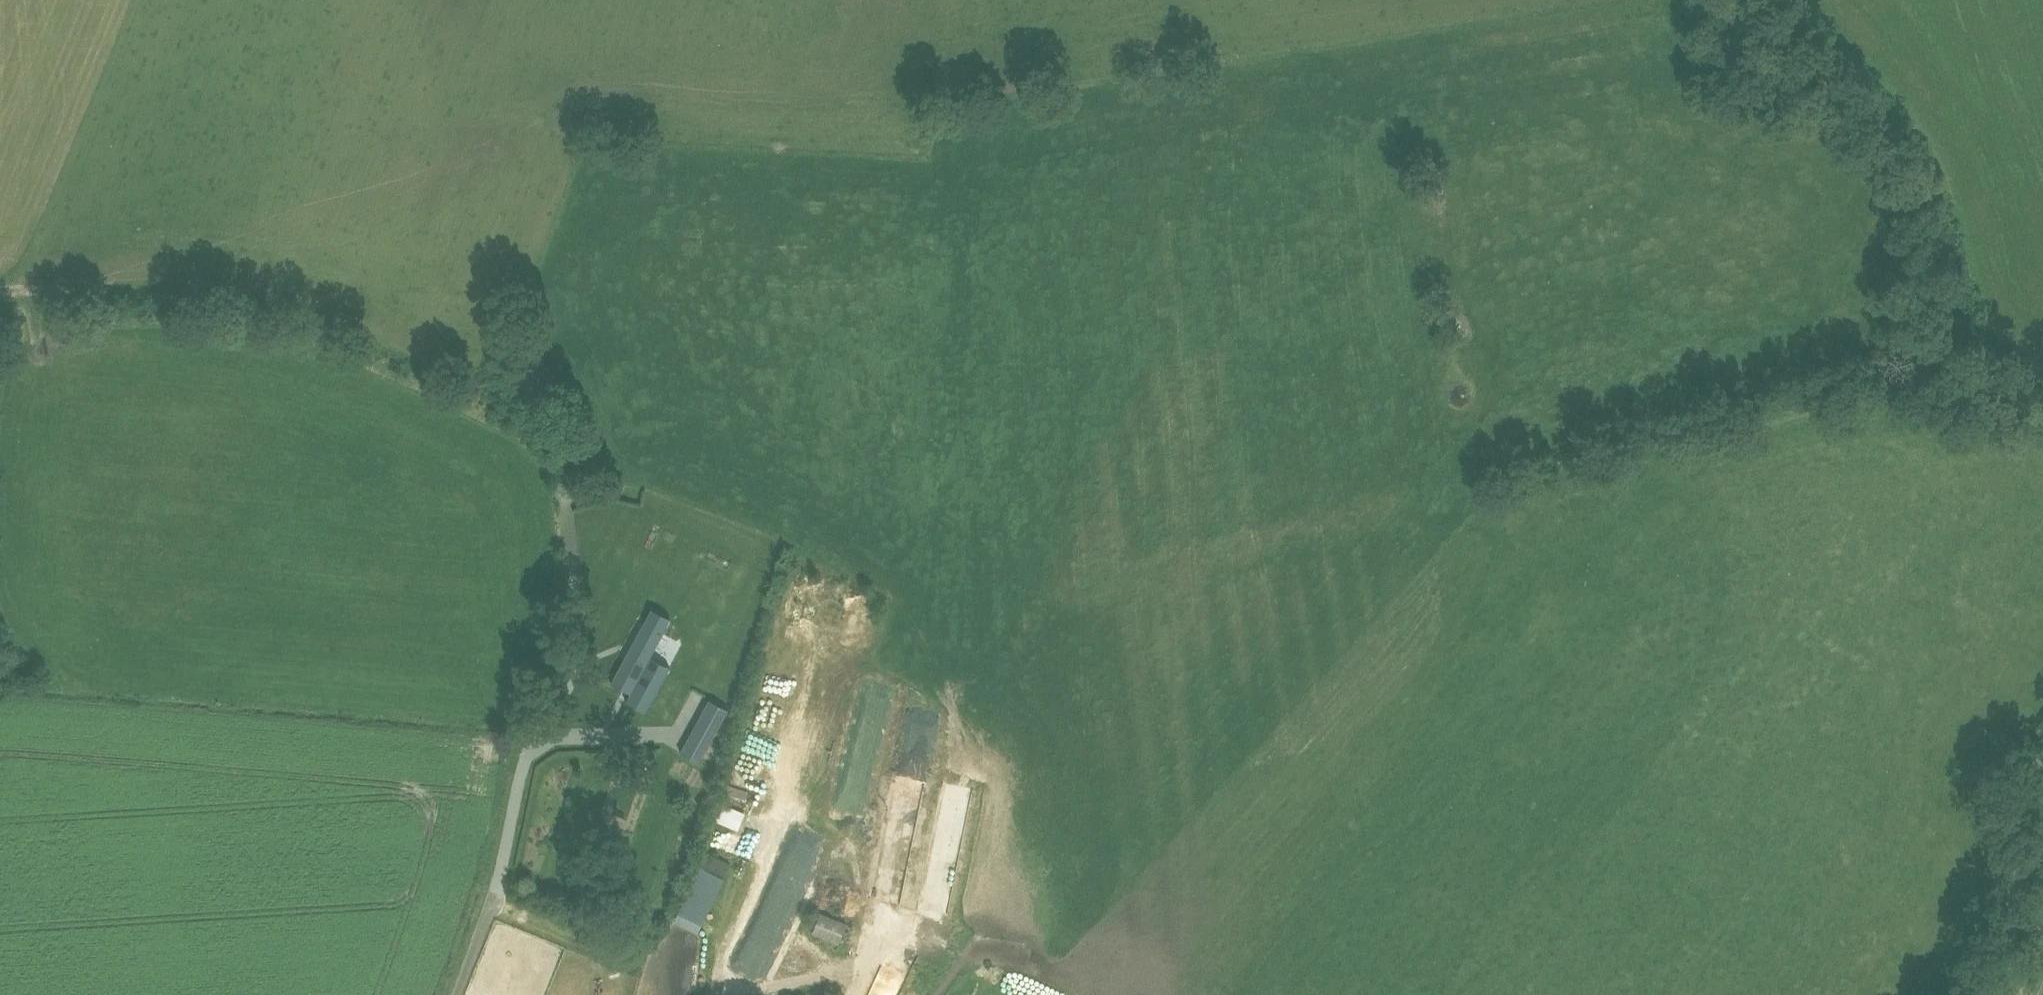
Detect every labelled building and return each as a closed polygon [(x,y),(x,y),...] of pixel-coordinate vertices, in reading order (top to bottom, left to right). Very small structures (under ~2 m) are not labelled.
[(655,607),(614,681),(633,692),(629,700),(648,711),(673,666),(654,655),(674,618),(655,607)] [(713,699),(705,713),(723,723),(731,709),(713,699)] [(691,738),(683,752),(701,762),(709,748),(691,738)] [(728,804),(723,822),(748,830),(753,811),(728,804)] [(715,850),(709,863),(734,873),(739,860),(715,850)] [(839,944),(848,923),(820,911),(811,932),(839,944)] [(741,938),(752,949),(770,930),(759,919),(741,938)]
